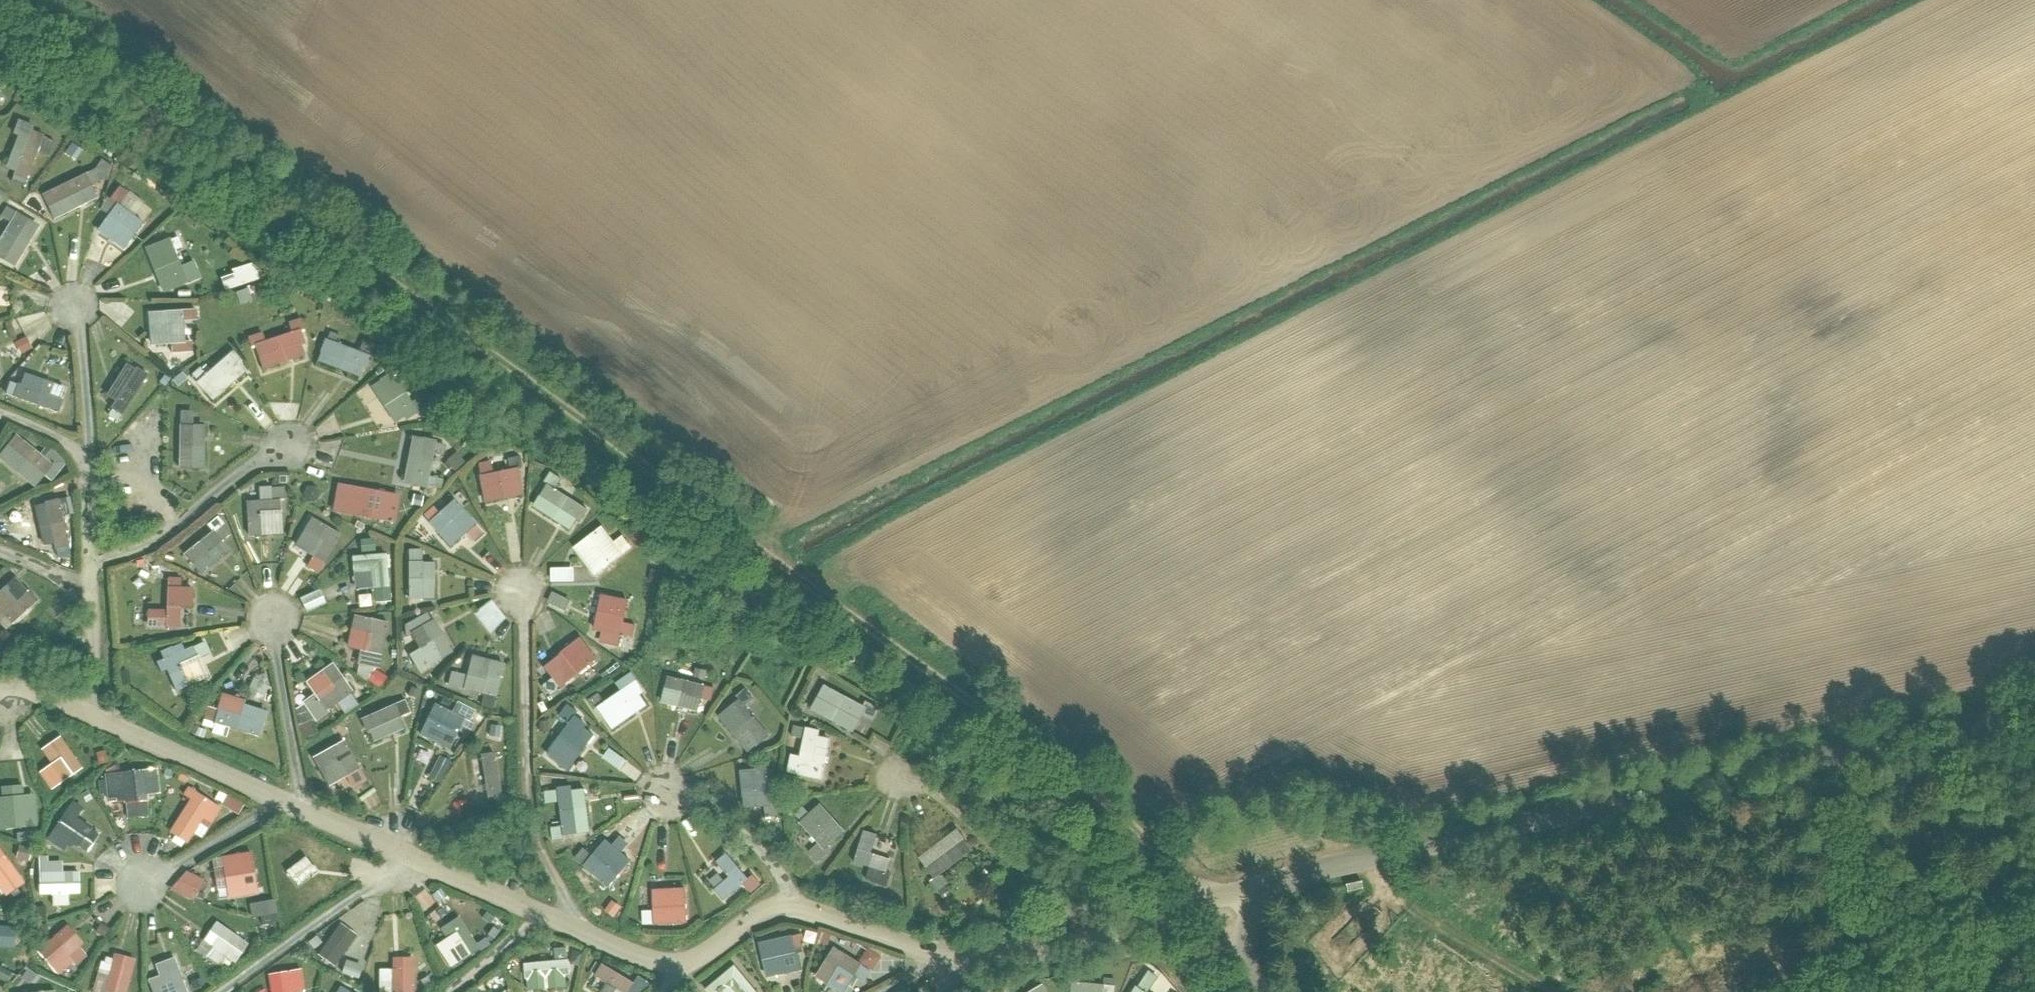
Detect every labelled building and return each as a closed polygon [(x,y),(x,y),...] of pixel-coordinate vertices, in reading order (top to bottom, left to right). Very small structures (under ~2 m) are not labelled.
[(17,118),(0,164),(0,171),(27,181),(46,129),(17,118)] [(89,172),(44,193),(56,219),(101,198),(89,172)] [(125,250),(158,207),(130,186),(97,229),(125,250)] [(41,225),(8,207),(4,215),(12,219),(2,238),(0,237),(0,255),(20,265),(41,225)] [(178,236),(146,248),(162,291),(194,279),(178,236)] [(261,262),(224,273),(228,288),(265,278),(261,262)] [(200,347),(199,303),(144,305),(145,348),(200,347)] [(295,317),(252,336),(267,370),(310,351),(295,317)] [(362,377),(370,354),(329,340),(322,364),(362,377)] [(213,401),(250,370),(229,346),(193,377),(213,401)] [(123,420),(150,374),(129,362),(111,394),(118,398),(110,412),(123,420)] [(56,411),(67,386),(30,369),(24,383),(15,379),(10,390),(56,411)] [(421,402),(394,369),(373,386),(400,419),(421,402)] [(196,407),(178,407),(179,469),(209,469),(208,423),(196,423),(196,407)] [(429,487),(438,435),(404,429),(395,481),(429,487)] [(19,433),(0,453),(0,460),(32,490),(54,467),(19,433)] [(493,459),(477,463),(486,503),(529,494),(520,453),(507,456),(510,470),(496,473),(493,459)] [(572,534),(590,507),(553,483),(536,510),(572,534)] [(265,499),(246,500),(248,537),(267,536),(266,516),(290,514),(288,486),(264,487),(265,499)] [(396,522),(399,494),(360,489),(359,499),(344,497),(342,516),(396,522)] [(71,540),(62,499),(36,505),(46,546),(71,540)] [(437,506),(425,515),(450,545),(466,532),(475,543),(486,533),(457,499),(442,512),(437,506)] [(323,570),(345,534),(313,516),(292,552),(323,570)] [(222,520),(185,552),(203,573),(229,549),(222,542),(233,532),(222,520)] [(603,523),(573,545),(596,576),(636,547),(626,534),(616,541),(603,523)] [(397,601),(393,541),(349,544),(354,604),(397,601)] [(425,548),(409,549),(411,597),(442,596),(440,560),(425,561),(425,548)] [(0,570),(0,619),(0,620),(5,615),(10,621),(38,596),(8,563),(0,570)] [(577,579),(577,566),(555,566),(555,579),(577,579)] [(183,573),(166,574),(168,604),(148,605),(149,627),(185,626),(185,604),(196,604),(195,584),(184,584),(183,573)] [(309,610),(329,601),(324,588),(303,597),(309,610)] [(646,598),(596,593),(592,630),(609,631),(608,640),(642,644),(646,598)] [(495,598),(477,611),(492,632),(510,618),(495,598)] [(379,665),(390,618),(355,610),(344,657),(379,665)] [(430,662),(455,649),(438,615),(425,621),(420,613),(408,619),(430,662)] [(549,663),(565,686),(601,660),(585,637),(549,663)] [(178,689),(209,677),(197,644),(187,648),(184,642),(172,646),(175,653),(165,656),(178,689)] [(496,702),(507,659),(474,651),(469,672),(452,668),(447,690),(496,702)] [(355,689),(336,659),(297,684),(315,713),(355,689)] [(600,705),(614,728),(653,703),(645,691),(649,688),(638,670),(619,683),(623,690),(600,705)] [(664,702),(701,710),(707,681),(670,673),(664,702)] [(868,708),(827,683),(812,709),(852,733),(868,708)] [(261,733),(270,709),(223,691),(217,705),(210,703),(201,727),(222,735),(227,721),(261,733)] [(771,738),(741,697),(719,714),(748,754),(771,738)] [(396,699),(360,716),(373,742),(408,725),(396,699)] [(450,747),(466,715),(436,700),(421,732),(450,747)] [(552,752),(572,766),(596,732),(587,726),(589,723),(577,714),(581,710),(571,703),(562,715),(573,722),(552,752)] [(824,727),(795,722),(793,736),(804,738),(802,754),(790,752),(787,770),(828,776),(835,735),(823,733),(824,727)] [(63,780),(83,764),(59,734),(39,750),(63,780)] [(363,768),(347,739),(316,755),(332,785),(363,768)] [(504,796),(496,747),(467,751),(475,800),(504,796)] [(772,801),(769,763),(740,766),(743,803),(772,801)] [(170,810),(166,766),(110,770),(112,794),(128,792),(129,813),(170,810)] [(39,825),(37,792),(25,792),(25,783),(2,784),(2,794),(0,795),(0,827),(39,825)] [(593,831),(588,786),(547,791),(548,802),(559,801),(562,823),(551,825),(552,836),(593,831)] [(208,827),(221,807),(194,791),(169,832),(189,844),(202,823),(208,827)] [(225,804),(242,813),(247,803),(229,795),(225,804)] [(817,853),(847,828),(824,801),(811,811),(805,804),(788,818),(817,853)] [(81,845),(98,823),(70,802),(44,838),(66,854),(75,841),(81,845)] [(961,827),(923,851),(938,875),(976,850),(961,827)] [(611,883),(639,849),(615,830),(596,853),(588,846),(579,857),(611,883)] [(882,836),(867,830),(856,858),(892,871),(897,856),(877,849),(882,836)] [(11,862),(0,848),(0,870),(11,862)] [(752,874),(729,850),(701,877),(724,901),(752,874)] [(57,861),(40,862),(41,893),(85,891),(84,870),(57,871),(57,861)] [(256,861),(214,864),(216,889),(257,886),(256,861)] [(175,888),(195,901),(209,881),(188,867),(175,888)] [(656,921),(693,921),(694,878),(657,877),(656,921)] [(256,917),(280,912),(277,898),(253,903),(256,917)] [(460,916),(443,927),(464,960),(481,949),(460,916)] [(249,941),(217,922),(206,939),(238,958),(249,941)] [(335,924),(313,953),(333,967),(355,939),(335,924)] [(0,925),(0,943),(20,943),(21,926),(0,925)] [(89,947),(70,925),(40,951),(59,973),(89,947)] [(793,932),(761,941),(771,975),(803,966),(793,932)] [(836,947),(817,980),(837,991),(849,991),(865,965),(836,947)] [(97,987),(112,991),(127,991),(138,957),(109,948),(97,987)] [(154,991),(190,991),(175,956),(157,964),(161,974),(149,979),(154,991)] [(412,957),(394,957),(395,991),(413,991),(412,957)] [(579,957),(522,960),(523,989),(581,985),(579,957)] [(349,959),(345,971),(361,977),(365,965),(349,959)] [(602,961),(588,988),(595,991),(632,991),(639,979),(602,961)] [(741,964),(713,988),(716,991),(765,991),(741,964)] [(269,971),(272,991),(296,991),(296,988),(307,986),(304,966),(269,971)] [(1046,982),(1029,991),(1051,991),(1046,982)]
